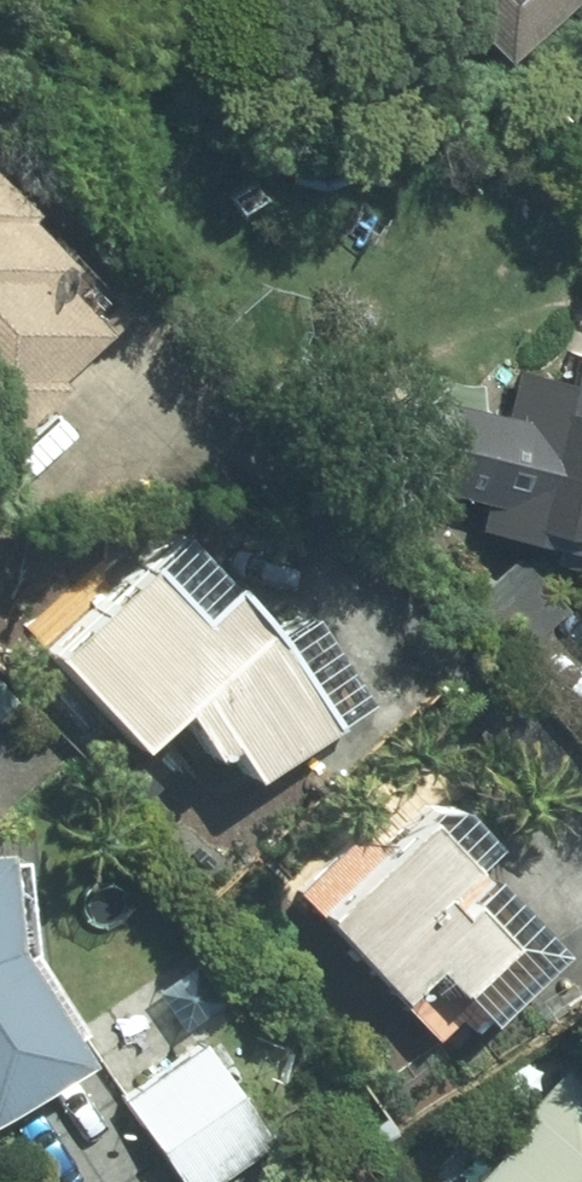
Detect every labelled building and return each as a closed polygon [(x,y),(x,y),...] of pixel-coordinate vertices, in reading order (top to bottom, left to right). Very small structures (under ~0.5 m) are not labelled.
[(504,53),(558,0),(452,0),(504,53)] [(581,139),(581,117),(571,128),(581,139)] [(0,171),(0,424),(122,307),(28,210),(31,203),(0,171)] [(581,542),(581,350),(577,349),(570,377),(512,363),(502,407),(425,388),(404,474),(488,495),(482,517),(581,542)] [(281,623),(179,531),(55,646),(141,735),(182,698),(215,742),(233,736),(255,766),(362,696),(307,608),(281,623)] [(493,875),(430,809),(327,907),(453,1044),(559,944),(493,875)] [(0,845),(0,1111),(92,1053),(20,939),(10,844),(0,845)] [(146,1050),(159,1069),(222,1026),(208,1007),(229,993),(206,960),(106,1029),(129,1062),(146,1050)] [(207,1042),(124,1096),(185,1181),(214,1181),(273,1138),(207,1042)] [(576,1138),(536,1101),(461,1181),(581,1181),(581,1132),(576,1138)]
